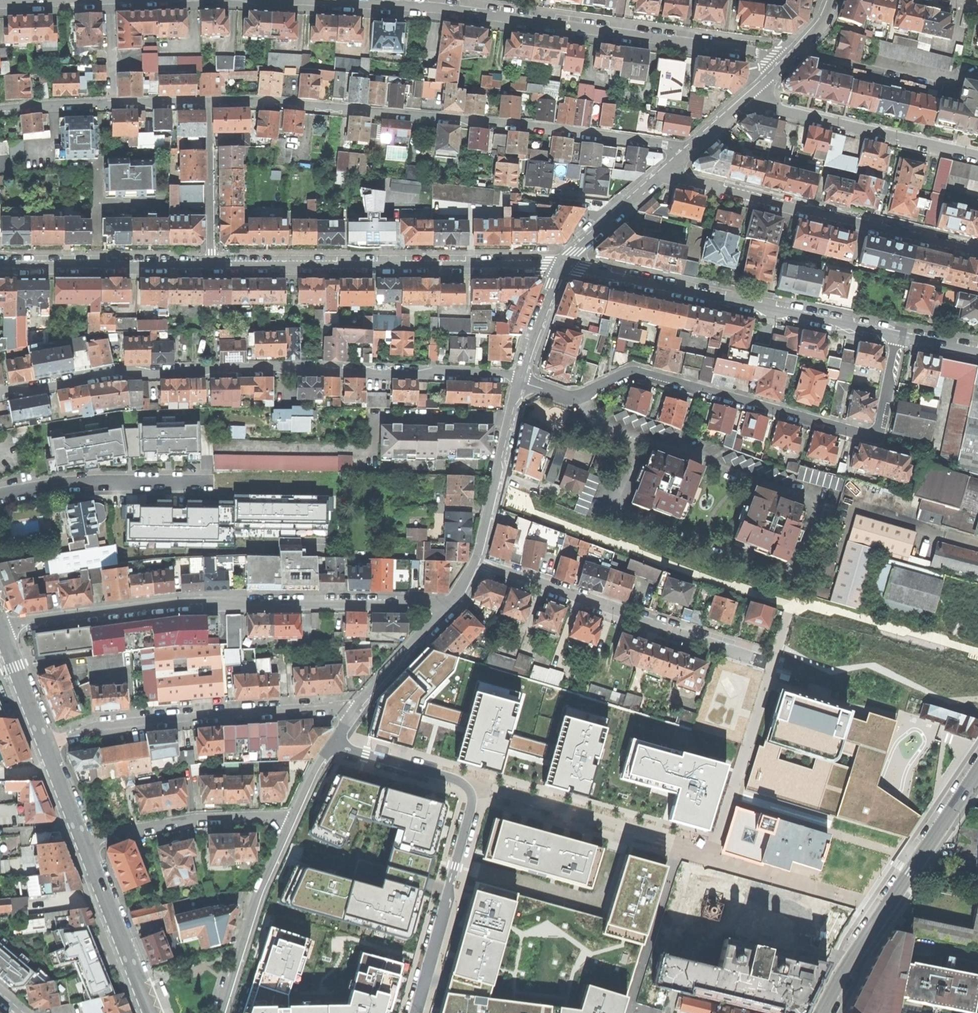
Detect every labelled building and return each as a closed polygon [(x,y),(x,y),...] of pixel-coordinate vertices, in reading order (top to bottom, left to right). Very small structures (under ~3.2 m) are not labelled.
[(581,5),(596,7),(613,9),(615,0),(581,0),(581,5)] [(658,16),(658,12),(660,0),(632,0),(631,2),(632,2),(631,7),(635,8),(635,13),(648,14),(658,16)] [(662,16),(674,18),(685,19),(688,0),(665,0),(663,13),(662,16)] [(692,20),(702,22),(704,24),(707,25),(712,25),(714,23),(723,24),(726,0),(695,0),(692,20)] [(764,8),(761,30),(772,31),(772,33),(774,35),(777,35),(780,35),(782,34),(782,33),(793,34),(805,25),(806,14),(810,13),(810,6),(808,4),(808,0),(786,0),(785,5),(780,10),(764,8)] [(869,17),(872,0),(845,0),(844,3),(838,19),(861,26),(865,17),(869,17)] [(868,20),(890,25),(896,0),(872,0),(869,17),(868,20)] [(901,0),(895,28),(899,29),(907,31),(919,33),(925,9),(917,7),(910,6),(911,2),(901,0)] [(739,1),(737,16),(741,17),(740,27),(741,28),(741,29),(743,30),(748,31),(750,30),(750,29),(753,29),(761,30),(764,8),(765,5),(739,1)] [(925,9),(919,33),(933,37),(950,40),(953,26),(948,25),(950,16),(943,14),(938,13),(939,11),(925,8),(925,9)] [(200,11),(201,37),(228,35),(228,19),(224,20),(223,10),(210,11),(200,11)] [(186,37),(185,11),(171,12),(156,12),(157,34),(157,38),(186,37)] [(243,37),(269,38),(271,13),(259,12),(249,11),(248,21),(244,21),(243,37)] [(157,34),(156,12),(132,13),(116,13),(118,50),(140,49),(140,35),(157,34)] [(283,13),(271,13),(269,38),(296,40),(297,24),(293,24),(293,14),(283,13)] [(961,27),(967,29),(970,15),(964,14),(961,27)] [(89,51),(95,50),(96,50),(95,47),(102,47),(101,35),(104,35),(103,24),(101,24),(101,15),(88,15),(76,16),(77,26),(75,26),(75,33),(77,33),(77,48),(78,48),(89,47),(89,51)] [(310,41),(336,42),(337,17),(325,16),(316,15),(316,27),(311,27),(310,41)] [(52,28),(51,16),(39,17),(30,17),(31,42),(42,42),(56,42),(55,28),(52,28)] [(5,43),(31,42),(30,17),(17,17),(8,18),(9,29),(4,30),(5,43)] [(337,17),(336,42),(361,43),(362,30),(358,30),(358,18),(347,17),(337,17)] [(372,23),(370,51),(401,53),(402,44),(403,44),(403,36),(403,25),(393,25),(393,22),(387,22),(382,22),(382,24),(372,23)] [(460,58),(461,52),(464,26),(452,25),(442,24),(438,56),(460,58)] [(487,56),(489,40),(485,39),(486,30),(474,28),(464,26),(461,52),(487,56)] [(839,45),(836,57),(858,62),(864,37),(842,31),(839,45)] [(530,61),(534,36),(523,35),(511,33),(510,43),(506,42),(504,58),(512,59),(522,60),(530,61)] [(534,36),(530,61),(562,66),(565,46),(566,41),(548,38),(534,36)] [(894,44),(902,46),(904,40),(888,36),(887,42),(894,44)] [(919,36),(917,43),(931,46),(933,39),(919,36)] [(890,58),(894,44),(887,42),(878,40),(874,54),(890,58)] [(904,40),(902,46),(908,48),(910,48),(912,42),(904,40)] [(56,50),(56,44),(56,42),(42,42),(43,51),(55,50),(56,50)] [(930,53),(931,46),(917,43),(916,50),(930,53)] [(894,44),(890,58),(905,62),(905,61),(908,48),(902,46),(894,44)] [(957,45),(954,58),(955,59),(960,60),(963,47),(957,45)] [(565,46),(562,66),(562,71),(580,73),(584,48),(575,47),(565,46)] [(594,68),(620,71),(623,49),(615,48),(601,46),(599,57),(595,56),(594,68)] [(92,66),(95,66),(95,50),(89,51),(89,47),(78,48),(79,66),(92,66)] [(908,48),(905,61),(951,72),(955,59),(954,58),(930,53),(916,50),(910,48),(908,48)] [(620,71),(619,76),(628,78),(628,80),(645,83),(649,53),(623,49),(620,71)] [(268,53),(268,67),(285,68),(295,69),(301,69),(302,56),(302,55),(268,53)] [(142,56),(143,73),(145,73),(158,73),(157,59),(157,55),(145,56),(142,56)] [(234,58),(234,72),(244,72),(244,56),(234,56),(234,58)] [(311,57),(302,56),(301,69),(310,69),(311,57)] [(460,58),(438,56),(438,62),(436,78),(435,83),(440,84),(444,84),(456,86),(457,86),(460,58)] [(216,58),(216,72),(219,72),(234,72),(234,58),(216,58)] [(335,58),(334,72),(335,72),(345,73),(351,74),(360,75),(361,60),(335,58)] [(361,58),(361,60),(360,75),(362,75),(368,76),(369,59),(361,58)] [(157,59),(158,73),(177,73),(177,59),(157,59)] [(177,59),(177,73),(202,72),(201,59),(177,59)] [(521,67),(522,60),(512,59),(511,66),(521,67)] [(718,62),(695,59),(691,87),(698,88),(701,89),(701,86),(726,90),(731,95),(741,84),(744,80),(746,66),(718,62)] [(826,101),(846,106),(851,81),(814,72),(816,61),(807,59),(777,91),(790,94),(826,101)] [(657,98),(679,101),(685,63),(671,61),(658,60),(656,72),(660,72),(658,93),(657,98)] [(9,61),(0,62),(1,70),(1,75),(9,74),(9,61)] [(423,76),(436,78),(438,62),(430,70),(424,69),(423,76)] [(854,69),(852,75),(864,78),(866,72),(854,69)] [(310,76),(319,77),(331,78),(334,79),(335,72),(334,72),(310,70),(310,76)] [(257,72),(244,72),(234,72),(219,72),(219,75),(219,83),(223,83),(223,78),(244,77),(244,81),(257,81),(257,72)] [(335,72),(334,79),(332,99),(342,100),(345,73),(335,72)] [(118,74),(119,97),(130,97),(141,96),(141,89),(141,83),(141,79),(141,73),(118,74)] [(145,81),(148,81),(158,81),(158,78),(158,73),(145,73),(145,81)] [(261,73),(259,95),(270,96),(279,96),(281,74),(261,73)] [(53,75),(54,95),(66,95),(78,94),(78,92),(78,74),(53,75)] [(6,76),(7,99),(19,98),(29,98),(29,84),(28,81),(28,75),(6,76)] [(201,75),(201,95),(210,95),(219,95),(219,83),(219,75),(201,75)] [(300,76),(298,98),(307,99),(317,100),(319,83),(319,79),(319,77),(310,76),(300,76)] [(491,88),(492,80),(493,78),(482,76),(481,87),(491,88)] [(158,94),(158,96),(178,96),(196,95),(196,77),(158,78),(158,81),(158,94)] [(515,77),(515,84),(527,85),(527,84),(528,78),(515,77)] [(362,80),(351,79),(349,102),(358,103),(366,104),(368,84),(368,81),(362,80)] [(492,80),(491,88),(500,89),(501,81),(492,80)] [(900,80),(899,86),(911,89),(911,87),(912,83),(900,80)] [(149,94),(158,94),(158,81),(148,81),(148,82),(148,89),(149,94)] [(422,97),(423,82),(415,81),(413,96),(422,97)] [(560,83),(543,81),(542,86),(541,95),(555,96),(558,97),(560,83)] [(851,81),(846,106),(859,109),(875,112),(880,88),(851,81)] [(435,89),(439,89),(440,84),(435,83),(423,82),(422,97),(434,98),(435,89)] [(939,102),(933,125),(968,133),(977,136),(977,85),(964,82),(962,91),(964,92),(961,105),(939,100),(939,102)] [(47,83),(41,83),(40,83),(42,99),(49,99),(47,83)] [(925,86),(912,83),(911,87),(916,88),(916,90),(924,92),(925,86)] [(385,86),(368,84),(366,104),(374,105),(383,106),(385,86)] [(404,93),(404,86),(400,85),(391,84),(389,106),(395,107),(402,108),(404,93)] [(526,93),(527,85),(515,84),(511,84),(510,91),(526,93)] [(526,93),(541,95),(542,86),(527,84),(527,85),(526,93)] [(592,103),(594,90),(595,87),(579,85),(576,100),(592,103)] [(412,86),(404,86),(404,93),(411,94),(412,86)] [(472,87),(472,95),(483,96),(484,94),(484,89),(472,87)] [(909,95),(880,88),(875,112),(890,116),(904,119),(909,95)] [(455,90),(444,89),(441,111),(452,112),(462,113),(464,91),(455,90)] [(608,105),(610,92),(594,90),(592,103),(603,104),(608,105)] [(610,92),(608,105),(615,106),(617,93),(610,92)] [(686,117),(689,103),(679,101),(657,98),(658,93),(653,93),(650,112),(653,112),(665,114),(686,117)] [(697,94),(690,93),(689,103),(686,117),(690,118),(699,120),(703,95),(697,94)] [(465,94),(464,113),(473,114),(482,115),(483,96),(472,95),(465,94)] [(909,95),(904,119),(918,122),(933,125),(939,102),(909,95)] [(502,96),(500,117),(509,118),(518,119),(520,98),(509,97),(502,96)] [(565,124),(573,125),(576,100),(565,99),(564,105),(560,105),(557,123),(565,124)] [(541,100),(538,100),(536,120),(544,121),(552,122),(554,101),(541,100)] [(592,103),(576,100),(573,125),(580,126),(588,127),(592,103)] [(603,104),(600,126),(611,128),(615,106),(608,105),(603,104)] [(177,125),(204,124),(204,110),(189,110),(176,111),(177,125)] [(213,110),(214,132),(244,132),(250,132),(249,110),(229,110),(213,110)] [(137,122),(137,111),(125,112),(112,112),(112,136),(129,135),(137,135),(137,122)] [(137,111),(137,122),(146,122),(146,111),(137,111)] [(153,111),(153,131),(170,131),(170,111),(160,111),(153,111)] [(284,111),(282,131),(295,133),(294,135),(301,136),(303,113),(293,112),(284,111)] [(256,137),(258,137),(266,138),(272,138),(276,139),(278,114),(269,113),(258,112),(256,135),(256,137)] [(744,119),(739,124),(754,141),(758,137),(765,138),(765,141),(766,142),(772,143),(774,134),(778,120),(750,114),(744,119)] [(21,116),(23,134),(24,134),(41,132),(42,132),(41,122),(40,115),(31,115),(21,116)] [(664,121),(662,132),(674,135),(687,137),(687,135),(690,119),(665,115),(664,121)] [(59,152),(59,160),(63,160),(97,159),(96,126),(92,126),(92,122),(87,117),(73,118),(60,118),(60,119),(64,119),(64,127),(61,128),(61,152),(59,152)] [(363,142),(367,142),(368,138),(369,123),(370,119),(358,118),(350,118),(347,140),(363,142)] [(782,121),(778,120),(774,134),(782,137),(783,133),(786,122),(782,121)] [(395,122),(383,121),(382,124),(381,139),(380,142),(393,143),(394,136),(409,138),(410,124),(395,122)] [(368,138),(381,139),(382,124),(369,123),(368,138)] [(204,137),(204,124),(177,125),(177,137),(177,140),(193,140),(197,140),(197,137),(204,137)] [(438,126),(436,151),(456,153),(457,146),(458,137),(459,128),(448,127),(438,126)] [(810,128),(804,150),(814,153),(813,158),(825,161),(832,133),(819,130),(810,128)] [(469,129),(468,149),(482,150),(482,153),(486,153),(488,131),(478,130),(469,129)] [(244,132),(244,141),(216,142),(216,148),(219,147),(243,147),(250,147),(250,134),(250,132),(244,132)] [(507,136),(505,149),(504,158),(517,159),(524,160),(525,147),(526,135),(516,134),(507,133),(507,136)] [(784,134),(783,133),(782,137),(774,134),(772,143),(772,144),(770,151),(768,158),(776,159),(778,156),(781,157),(783,155),(782,149),(784,148),(783,141),(786,140),(784,134)] [(839,134),(832,133),(825,161),(824,166),(856,173),(858,165),(859,160),(842,156),(846,136),(839,134)] [(495,134),(493,148),(497,148),(505,149),(507,136),(495,134)] [(137,135),(129,135),(129,147),(137,147),(137,135)] [(154,135),(137,135),(137,147),(137,149),(164,149),(164,139),(164,136),(154,136),(154,135)] [(393,143),(393,146),(408,148),(409,138),(394,136),(393,143)] [(554,137),(551,158),(570,160),(572,143),(572,140),(562,138),(554,137)] [(276,148),(274,165),(289,167),(291,149),(283,148),(284,140),(277,139),(276,148)] [(193,152),(193,140),(177,140),(177,149),(177,152),(181,152),(193,152)] [(8,141),(10,162),(24,161),(23,141),(8,141)] [(758,141),(756,148),(770,151),(772,144),(758,141)] [(859,160),(858,165),(884,172),(888,156),(883,155),(885,146),(873,143),(864,141),(859,160)] [(694,164),(695,170),(726,178),(732,154),(728,153),(718,142),(707,152),(694,164)] [(569,165),(579,166),(582,144),(572,143),(570,160),(569,165)] [(599,168),(601,147),(591,145),(582,144),(579,166),(580,166),(587,167),(599,168)] [(795,160),(798,161),(802,148),(794,146),(790,159),(795,160)] [(243,156),(243,147),(219,147),(219,158),(219,170),(241,171),(241,156),(243,156)] [(528,160),(549,163),(549,160),(547,160),(548,157),(549,150),(525,147),(524,160),(528,160)] [(608,169),(612,170),(613,158),(615,159),(616,149),(601,147),(599,168),(608,169)] [(494,157),(497,157),(504,158),(505,149),(497,148),(497,151),(494,151),(494,157)] [(628,148),(625,171),(643,173),(645,165),(646,153),(647,150),(637,149),(628,148)] [(181,152),(181,182),(204,182),(204,164),(204,152),(193,152),(181,152)] [(661,155),(646,153),(645,165),(653,166),(662,158),(661,155)] [(732,154),(726,178),(743,182),(761,186),(767,163),(767,161),(765,161),(765,163),(734,156),(734,153),(733,153),(732,154)] [(336,172),(346,173),(348,155),(338,154),(336,172)] [(348,155),(346,173),(347,173),(365,175),(367,157),(348,155)] [(785,157),(782,167),(788,168),(790,159),(785,157)] [(504,158),(503,165),(516,166),(517,159),(504,158)] [(918,189),(920,189),(925,165),(914,163),(914,162),(908,160),(901,158),(895,184),(918,189)] [(933,192),(944,195),(949,174),(953,161),(941,158),(933,192)] [(104,170),(105,196),(105,193),(114,192),(114,195),(145,194),(145,191),(154,191),(154,194),(155,194),(154,160),(128,161),(128,159),(122,159),(107,159),(108,169),(104,170)] [(528,160),(526,185),(549,188),(550,175),(552,163),(549,163),(528,160)] [(953,161),(949,174),(970,178),(973,165),(963,163),(953,161)] [(774,163),(770,162),(770,164),(767,163),(761,186),(773,189),(782,192),(788,168),(782,167),(779,166),(773,165),(774,163)] [(406,164),(405,178),(419,180),(420,166),(406,164)] [(503,165),(497,164),(494,184),(514,186),(515,175),(516,166),(503,165)] [(567,171),(566,178),(579,180),(580,166),(579,166),(569,165),(568,165),(567,171)] [(970,178),(977,180),(977,166),(973,165),(970,178)] [(599,168),(587,167),(584,192),(605,195),(606,187),(607,182),(608,178),(607,178),(608,169),(599,168)] [(788,168),(782,192),(795,195),(810,198),(816,175),(792,169),(788,168)] [(241,171),(219,170),(219,191),(219,201),(219,208),(242,208),(242,171),(241,171)] [(622,171),(614,170),(613,170),(612,178),(634,180),(643,173),(625,171),(622,171)] [(853,185),(849,203),(863,207),(863,206),(869,207),(877,209),(880,193),(883,181),(861,175),(858,186),(853,185)] [(835,204),(848,207),(849,203),(853,185),(854,183),(828,177),(824,191),(828,192),(825,202),(835,204)] [(391,178),(390,191),(420,194),(421,181),(391,178)] [(890,182),(883,181),(880,193),(887,195),(890,182)] [(432,182),(432,197),(493,205),(495,189),(432,182)] [(900,214),(912,217),(914,207),(916,208),(918,197),(916,197),(918,189),(895,184),(889,211),(900,214)] [(179,186),(169,186),(169,217),(179,217),(179,206),(179,186)] [(204,186),(179,186),(179,206),(190,206),(190,208),(194,210),(204,209),(204,186)] [(365,214),(366,214),(366,212),(379,212),(379,213),(382,213),(385,191),(360,188),(361,197),(363,197),(365,214)] [(663,218),(668,219),(669,214),(700,221),(705,198),(689,194),(675,191),(671,207),(661,205),(655,199),(640,212),(648,214),(663,218)] [(508,203),(508,192),(495,192),(495,203),(508,203)] [(933,192),(927,217),(938,220),(942,203),(944,195),(933,192)] [(512,194),(511,201),(517,202),(520,202),(521,195),(512,194)] [(561,199),(560,207),(578,208),(578,201),(561,199)] [(535,213),(535,209),(535,204),(520,202),(517,202),(517,211),(535,213)] [(936,228),(956,233),(977,238),(977,233),(977,212),(964,209),(965,207),(957,205),(956,207),(942,203),(938,220),(936,228)] [(544,220),(535,220),(535,245),(562,244),(566,242),(574,227),(585,209),(578,208),(560,207),(558,206),(551,218),(552,219),(551,221),(550,220),(548,219),(547,219),(546,220),(545,221),(544,221),(544,220)] [(242,208),(219,208),(219,220),(219,232),(219,241),(223,245),(234,245),(247,245),(247,226),(242,226),(242,208)] [(3,209),(3,220),(23,220),(23,209),(3,209)] [(714,230),(737,236),(742,217),(729,214),(719,211),(714,230)] [(378,246),(394,246),(394,219),(379,219),(379,213),(379,212),(366,212),(366,214),(366,219),(347,219),(347,244),(371,244),(371,246),(378,246)] [(752,213),(745,239),(751,240),(775,246),(782,221),(766,216),(752,213)] [(131,220),(131,245),(148,245),(169,245),(169,220),(156,220),(156,214),(148,215),(148,220),(131,220)] [(663,218),(648,214),(644,229),(659,233),(663,218)] [(103,220),(103,236),(107,236),(107,245),(120,245),(131,245),(131,220),(131,216),(121,216),(121,220),(103,220)] [(30,220),(30,245),(46,245),(63,245),(63,219),(53,220),(53,217),(42,217),(42,220),(30,220)] [(169,220),(169,245),(182,245),(199,245),(205,240),(204,217),(179,217),(169,217),(169,220)] [(529,221),(510,221),(510,244),(521,244),(535,245),(535,220),(535,217),(529,218),(529,221)] [(938,220),(927,217),(925,225),(936,228),(938,220)] [(63,219),(63,245),(76,245),(91,245),(91,221),(79,221),(79,219),(63,219)] [(30,245),(30,220),(23,220),(3,220),(2,220),(2,245),(10,245),(16,245),(21,245),(30,245)] [(247,226),(247,245),(266,245),(287,245),(288,220),(247,220),(247,226)] [(418,245),(432,245),(432,222),(432,221),(401,221),(401,234),(405,234),(405,245),(418,245)] [(474,221),(474,244),(491,244),(510,244),(510,221),(504,221),(474,221)] [(814,224),(798,221),(792,247),(823,255),(829,228),(814,224)] [(292,222),(292,245),(303,245),(316,245),(316,222),(292,222)] [(316,222),(316,245),(332,245),(342,245),(342,223),(316,222)] [(448,222),(432,222),(432,245),(450,245),(466,245),(467,222),(454,222),(448,222)] [(657,243),(634,238),(623,226),(595,251),(597,258),(628,264),(652,269),(657,243)] [(829,228),(823,255),(848,262),(855,234),(841,231),(829,228)] [(738,237),(737,236),(714,230),(711,239),(707,238),(704,249),(705,249),(702,261),(719,265),(734,269),(738,253),(734,252),(738,237)] [(874,269),(875,266),(874,266),(880,240),(872,238),(865,237),(859,265),(874,269)] [(775,246),(751,240),(744,277),(756,279),(769,282),(776,246),(775,246)] [(880,240),(874,266),(875,266),(908,274),(908,272),(914,248),(896,244),(880,240)] [(681,275),(684,260),(686,249),(657,243),(652,269),(665,272),(681,275)] [(933,275),(944,277),(949,257),(930,252),(914,248),(908,272),(932,278),(933,275)] [(977,291),(977,264),(974,263),(949,257),(944,277),(942,282),(977,291)] [(684,260),(681,275),(697,278),(700,264),(684,260)] [(782,263),(778,287),(796,291),(817,296),(822,272),(782,263)] [(828,269),(823,293),(833,295),(847,298),(852,274),(828,269)] [(230,280),(231,303),(256,303),(255,279),(242,279),(230,280)] [(268,279),(255,279),(256,303),(285,303),(285,279),(268,279)] [(324,302),(323,279),(310,279),(299,279),(299,302),(302,302),(301,304),(305,304),(305,302),(324,302)] [(339,292),(339,279),(331,279),(323,279),(324,302),(324,310),(324,324),(329,324),(330,313),(335,313),(336,292),(339,292)] [(339,292),(339,305),(351,305),(351,310),(356,310),(356,305),(373,305),(373,280),(355,280),(339,279),(339,292)] [(377,279),(377,303),(381,304),(381,301),(397,301),(401,301),(401,279),(387,279),(377,279)] [(401,301),(401,305),(439,305),(439,304),(439,285),(439,279),(420,279),(401,279),(401,301)] [(471,302),(496,302),(496,279),(482,279),(471,279),(471,302)] [(508,320),(508,325),(507,335),(520,335),(531,306),(540,284),(536,280),(496,279),(496,302),(505,302),(505,299),(510,300),(511,302),(513,302),(512,305),(510,304),(509,304),(506,313),(506,318),(508,320)] [(4,306),(4,318),(6,317),(16,317),(16,316),(16,280),(0,280),(0,306),(4,306)] [(32,280),(16,280),(16,316),(23,316),(23,308),(26,305),(33,305),(33,303),(38,303),(38,305),(39,305),(41,307),(41,316),(49,316),(49,280),(32,280)] [(91,305),(91,313),(100,313),(100,304),(100,280),(77,280),(56,280),(56,303),(88,303),(91,305)] [(114,280),(100,280),(100,304),(129,303),(130,280),(114,280)] [(167,304),(167,280),(152,280),(141,280),(141,303),(160,303),(160,309),(158,309),(158,315),(167,315),(167,304)] [(202,304),(202,280),(185,280),(167,280),(167,304),(202,304)] [(211,306),(211,304),(231,303),(230,280),(217,280),(202,280),(202,304),(202,306),(211,306)] [(907,301),(905,309),(918,312),(930,315),(932,303),(938,304),(941,294),(931,291),(932,287),(911,282),(910,291),(907,301)] [(572,283),(567,286),(561,300),(555,316),(574,320),(576,309),(603,315),(607,290),(572,283)] [(450,285),(439,285),(439,304),(464,304),(464,285),(450,285)] [(944,304),(954,307),(958,292),(947,289),(944,304)] [(627,294),(607,290),(603,315),(622,319),(618,339),(627,341),(637,343),(640,332),(634,331),(636,320),(642,321),(647,298),(627,294)] [(970,324),(974,325),(977,323),(977,301),(974,301),(975,296),(958,292),(954,307),(961,308),(958,319),(968,321),(970,324)] [(667,302),(647,298),(642,321),(649,322),(648,324),(662,327),(657,347),(676,352),(679,340),(673,339),(676,327),(682,328),(686,306),(667,302)] [(707,311),(686,306),(682,328),(681,329),(692,332),(692,334),(711,338),(709,347),(718,349),(721,336),(725,314),(707,311)] [(961,308),(954,307),(951,320),(958,322),(958,319),(961,308)] [(314,328),(317,328),(324,329),(324,324),(324,310),(317,310),(316,320),(315,320),(314,328)] [(501,335),(502,323),(489,323),(490,312),(471,312),(471,319),(471,334),(501,335)] [(89,313),(89,335),(93,334),(100,333),(100,327),(100,313),(91,313),(89,313)] [(100,313),(100,327),(107,327),(107,332),(115,332),(115,318),(115,313),(100,313)] [(739,317),(725,314),(721,336),(731,339),(729,348),(747,351),(754,320),(739,317)] [(25,319),(23,316),(16,316),(16,317),(16,348),(25,347),(25,319)] [(59,316),(49,316),(49,332),(59,332),(59,316)] [(373,316),(373,330),(386,331),(401,331),(401,316),(397,316),(373,316)] [(574,320),(555,316),(553,324),(572,328),(574,320)] [(16,317),(6,317),(6,330),(6,350),(8,350),(16,348),(16,317)] [(115,332),(135,331),(137,331),(137,322),(137,317),(115,318),(115,332)] [(439,333),(471,334),(471,319),(439,318),(439,333)] [(603,336),(607,337),(610,321),(602,320),(598,335),(603,336)] [(137,322),(137,331),(142,331),(150,331),(156,331),(160,331),(167,330),(167,321),(137,322)] [(329,329),(333,329),(339,329),(339,324),(329,324),(324,324),(324,329),(324,333),(327,333),(329,329)] [(785,356),(796,358),(797,354),(802,330),(788,327),(786,336),(785,337),(789,338),(785,356)] [(285,333),(285,356),(285,360),(292,360),(299,360),(299,328),(294,328),(285,328),(285,333)] [(339,329),(333,329),(333,339),(345,339),(345,342),(372,342),(372,337),(373,330),(365,330),(339,329)] [(190,330),(190,344),(198,344),(198,330),(190,330)] [(815,333),(802,330),(797,354),(824,360),(829,340),(825,339),(826,335),(815,333)] [(552,346),(550,352),(575,359),(582,336),(567,331),(565,336),(557,333),(556,335),(555,334),(552,336),(551,339),(552,341),(554,341),(552,346)] [(255,345),(256,356),(270,356),(285,356),(285,333),(255,334),(255,345)] [(392,333),(391,354),(401,354),(411,354),(412,333),(392,333)] [(69,347),(71,357),(78,355),(77,350),(89,348),(88,344),(91,344),(91,341),(94,340),(93,334),(89,335),(68,339),(69,347)] [(430,334),(429,360),(438,360),(438,348),(439,335),(430,334)] [(785,337),(786,336),(776,334),(773,352),(774,352),(774,353),(785,356),(789,338),(785,337)] [(490,336),(489,360),(499,360),(509,360),(511,337),(490,336)] [(602,354),(607,337),(603,336),(598,352),(602,354)] [(125,339),(126,364),(135,363),(151,363),(150,343),(150,338),(142,338),(135,338),(125,339)] [(451,338),(450,360),(462,361),(475,361),(475,360),(475,348),(475,339),(451,338)] [(324,360),(324,361),(333,361),(344,361),(345,342),(345,339),(333,339),(325,339),(324,360)] [(627,341),(618,339),(615,352),(624,354),(627,341)] [(88,344),(89,348),(93,368),(102,366),(113,364),(108,340),(95,343),(94,340),(91,341),(91,344),(88,344)] [(221,342),(221,362),(233,362),(246,361),(246,341),(238,342),(221,342)] [(857,353),(854,365),(855,365),(882,371),(886,353),(881,352),(882,347),(869,344),(859,342),(857,353)] [(173,363),(173,343),(156,343),(150,343),(151,363),(160,363),(173,363)] [(35,345),(28,346),(29,352),(30,354),(37,353),(35,345)] [(29,352),(28,346),(25,347),(16,348),(8,350),(9,356),(29,352)] [(37,353),(30,354),(30,357),(35,378),(52,375),(74,371),(71,357),(69,347),(37,353)] [(676,352),(657,347),(653,368),(663,370),(677,373),(681,353),(676,352)] [(747,351),(729,348),(726,362),(748,366),(751,352),(747,351)] [(761,369),(770,371),(774,353),(774,352),(773,352),(752,348),(751,352),(748,366),(761,369)] [(364,349),(364,362),(372,362),(372,357),(372,349),(364,349)] [(854,365),(857,353),(844,350),(842,359),(839,372),(838,379),(837,381),(850,384),(855,365),(854,365)] [(545,371),(554,373),(552,378),(568,383),(575,359),(550,352),(549,357),(547,363),(545,362),(544,363),(542,366),(543,368),(545,369),(545,371)] [(686,353),(683,367),(701,371),(704,357),(686,353)] [(785,356),(774,353),(770,371),(785,374),(793,375),(796,358),(785,356)] [(912,382),(935,387),(937,374),(941,359),(929,356),(918,354),(916,364),(914,363),(913,371),(914,372),(912,382)] [(829,356),(827,369),(829,370),(839,372),(842,359),(829,356)] [(23,381),(35,378),(30,357),(7,362),(11,383),(23,381)] [(977,367),(941,359),(937,374),(960,379),(946,445),(960,448),(977,367)] [(716,360),(713,373),(736,378),(752,381),(758,382),(761,369),(748,366),(726,362),(716,360)] [(587,363),(580,387),(594,381),(598,366),(587,363)] [(798,385),(795,395),(798,396),(798,398),(797,399),(798,401),(799,403),(804,404),(810,406),(812,400),(819,403),(827,376),(807,369),(804,365),(800,367),(802,371),(798,385)] [(977,367),(960,448),(960,451),(977,455),(977,367)] [(758,382),(752,381),(750,394),(765,398),(779,402),(785,374),(770,371),(761,369),(758,382)] [(839,372),(829,370),(827,376),(831,377),(838,379),(839,372)] [(736,378),(713,373),(711,383),(733,389),(736,378)] [(838,379),(831,377),(828,391),(835,393),(836,389),(837,381),(838,379)] [(263,378),(254,379),(254,393),(254,400),(265,400),(273,400),(273,378),(263,378)] [(297,398),(317,398),(323,398),(323,396),(323,378),(309,378),(298,378),(297,398)] [(331,379),(323,378),(323,396),(326,396),(338,396),(338,379),(331,379)] [(223,379),(211,380),(212,407),(239,407),(239,402),(239,394),(239,379),(223,379)] [(239,394),(254,393),(254,379),(239,379),(239,394)] [(344,402),(362,402),(365,402),(366,393),(366,379),(355,379),(345,379),(344,402)] [(173,380),(162,380),(162,404),(167,404),(167,402),(190,401),(189,380),(173,380)] [(196,380),(189,380),(190,401),(190,405),(193,405),(193,401),(204,401),(204,380),(196,380)] [(393,380),(392,401),(396,401),(417,401),(417,394),(418,381),(405,380),(393,380)] [(104,384),(88,386),(91,406),(92,408),(128,403),(125,381),(113,382),(104,384)] [(137,402),(143,402),(142,398),(142,381),(133,381),(125,381),(128,403),(137,402)] [(837,381),(836,389),(844,390),(849,391),(850,384),(837,381)] [(447,382),(446,401),(470,402),(471,383),(457,382),(447,382)] [(499,384),(471,383),(470,402),(470,404),(486,404),(488,404),(498,405),(499,395),(499,384)] [(900,383),(898,392),(913,395),(915,386),(900,383)] [(59,391),(62,411),(83,407),(91,406),(88,386),(71,389),(59,391)] [(835,393),(830,416),(838,417),(844,390),(836,389),(835,393)] [(629,390),(625,409),(627,410),(636,413),(644,417),(646,417),(651,395),(640,392),(629,390)] [(853,391),(847,418),(871,423),(874,410),(876,400),(872,399),(873,395),(853,391)] [(384,393),(366,393),(365,402),(365,407),(389,408),(389,400),(384,400),(384,393)] [(26,397),(9,400),(11,414),(13,423),(14,423),(29,421),(29,418),(35,417),(42,415),(42,418),(51,416),(47,394),(26,397)] [(426,394),(417,394),(417,401),(417,408),(426,408),(426,400),(426,394)] [(323,398),(323,406),(333,406),(333,402),(325,402),(326,396),(323,396),(323,398)] [(919,407),(917,414),(936,418),(940,400),(920,396),(918,407),(919,407)] [(665,398),(658,422),(680,430),(688,405),(676,401),(665,398)] [(439,400),(426,400),(426,408),(438,408),(439,400)] [(919,407),(918,407),(900,403),(897,417),(894,431),(902,433),(902,434),(931,441),(936,418),(917,414),(919,407)] [(715,405),(708,429),(727,435),(730,435),(731,431),(736,411),(726,408),(715,405)] [(93,415),(92,408),(91,406),(83,407),(84,417),(93,415)] [(272,410),(272,421),(278,421),(278,430),(292,429),(292,432),(310,432),(310,418),(312,418),(312,410),(285,410),(272,410)] [(624,419),(630,416),(627,410),(614,416),(617,422),(624,419)] [(632,422),(639,419),(636,413),(630,416),(624,419),(626,425),(632,422)] [(747,413),(741,437),(761,442),(768,419),(758,417),(747,413)] [(11,414),(0,416),(0,422),(1,431),(14,428),(15,428),(14,423),(13,423),(11,414)] [(142,424),(138,424),(138,428),(139,458),(143,458),(143,463),(170,462),(169,457),(171,457),(187,456),(187,462),(201,461),(199,422),(175,423),(175,417),(162,417),(162,423),(155,423),(155,418),(142,418),(142,424)] [(641,426),(647,423),(644,417),(639,419),(632,422),(635,429),(641,426)] [(650,429),(656,427),(654,420),(647,423),(641,426),(643,432),(650,429)] [(778,422),(771,446),(796,453),(802,433),(798,432),(799,428),(789,425),(778,422)] [(49,431),(50,437),(47,437),(50,459),(46,459),(48,474),(65,472),(64,468),(83,466),(84,471),(97,469),(97,463),(98,463),(112,461),(113,466),(125,464),(125,459),(128,459),(123,429),(123,425),(99,429),(98,424),(85,426),(85,431),(64,434),(63,429),(49,431)] [(659,433),(665,430),(663,424),(656,427),(650,429),(653,435),(659,433)] [(436,460),(437,425),(415,425),(381,426),(380,460),(414,460),(436,460)] [(437,425),(436,460),(490,460),(492,449),(494,448),(495,425),(461,425),(437,425)] [(543,458),(552,437),(521,425),(519,437),(517,448),(543,458)] [(15,428),(14,428),(16,441),(30,439),(28,426),(15,428)] [(138,428),(123,429),(128,459),(139,458),(138,428)] [(659,433),(662,438),(674,433),(672,428),(665,430),(659,433)] [(730,435),(727,435),(724,447),(733,450),(737,433),(731,431),(730,435)] [(814,431),(807,456),(833,464),(839,443),(834,442),(835,437),(823,434),(814,431)] [(564,458),(569,444),(562,441),(554,462),(561,465),(564,458)] [(571,461),(577,447),(569,444),(564,458),(571,461)] [(850,468),(880,475),(887,451),(873,448),(860,444),(859,449),(855,448),(850,468)] [(543,458),(517,448),(515,457),(513,470),(514,473),(538,482),(546,460),(543,458)] [(887,451),(880,475),(906,483),(911,467),(907,466),(909,458),(896,454),(887,451)] [(959,455),(961,455),(960,460),(972,463),(977,465),(977,455),(960,451),(959,455)] [(732,461),(738,458),(735,452),(723,457),(726,464),(732,461)] [(646,467),(632,504),(649,510),(650,507),(654,508),(654,510),(660,512),(671,516),(671,515),(679,518),(685,504),(688,505),(702,467),(685,461),(684,465),(679,463),(680,461),(665,455),(665,457),(655,453),(650,469),(646,467)] [(599,455),(595,466),(602,468),(606,458),(599,455)] [(740,464),(746,461),(744,455),(738,458),(732,461),(734,467),(740,464)] [(215,456),(215,469),(337,470),(337,457),(215,456)] [(337,457),(337,470),(352,471),(353,456),(337,456),(337,457)] [(748,467),(754,464),(752,458),(746,461),(740,464),(742,470),(748,467)] [(958,460),(956,469),(969,473),(972,463),(960,460),(958,460)] [(757,471),(763,467),(760,461),(754,464),(748,467),(751,473),(757,471)] [(561,465),(554,462),(547,482),(554,484),(561,465)] [(838,470),(836,476),(844,478),(847,465),(840,463),(838,470)] [(922,499),(959,509),(969,478),(921,463),(919,469),(914,485),(911,495),(922,499)] [(972,463),(969,473),(970,473),(977,475),(977,465),(972,463)] [(765,474),(771,470),(769,465),(763,467),(757,471),(759,477),(765,474)] [(570,490),(581,495),(588,474),(568,467),(561,487),(570,490)] [(773,477),(780,474),(777,467),(771,470),(765,474),(768,480),(773,477)] [(800,467),(797,479),(843,492),(846,480),(800,467)] [(911,467),(906,483),(914,485),(919,469),(911,467)] [(782,480),(788,477),(785,471),(780,474),(773,477),(776,483),(782,480)] [(581,495),(574,511),(587,516),(601,478),(589,473),(588,474),(581,495)] [(788,477),(782,480),(785,486),(797,480),(797,479),(794,474),(788,477)] [(448,476),(447,504),(471,505),(472,491),(472,477),(448,476)] [(959,509),(977,514),(977,481),(976,480),(969,478),(959,509)] [(786,519),(791,504),(782,501),(783,499),(769,494),(768,495),(763,493),(764,490),(747,483),(739,504),(734,519),(731,518),(725,535),(747,543),(761,548),(760,552),(776,558),(784,537),(789,521),(790,520),(786,519)] [(234,499),(234,530),(328,531),(328,496),(234,495),(234,499)] [(233,543),(234,530),(234,499),(216,499),(216,504),(204,504),(204,498),(184,498),(183,506),(174,506),(174,498),(154,498),(154,503),(134,503),(134,505),(122,505),(121,519),(126,519),(126,542),(233,543)] [(959,509),(922,499),(916,520),(977,537),(977,514),(959,509)] [(65,523),(68,538),(87,535),(95,534),(97,533),(96,524),(93,504),(92,502),(62,506),(65,523)] [(734,519),(739,504),(735,503),(730,517),(731,518),(734,519)] [(97,504),(93,504),(96,524),(101,523),(105,519),(103,506),(97,504)] [(786,519),(790,520),(795,505),(791,504),(786,519)] [(447,512),(446,540),(470,541),(470,527),(471,513),(447,512)] [(854,516),(846,547),(876,555),(880,557),(908,564),(910,556),(917,533),(854,516)] [(794,523),(789,521),(784,537),(788,538),(794,523)] [(525,541),(527,541),(541,544),(541,543),(562,546),(565,534),(531,522),(525,541)] [(494,538),(490,554),(508,560),(510,552),(516,531),(498,524),(494,538)] [(409,528),(408,540),(418,541),(426,541),(427,528),(409,528)] [(97,548),(95,534),(87,535),(88,544),(85,544),(86,549),(97,548)] [(560,558),(564,559),(568,545),(570,545),(572,544),(580,547),(577,555),(586,558),(590,544),(565,534),(562,546),(559,558),(560,558)] [(279,538),(280,557),(301,557),(301,537),(279,538)] [(69,543),(70,552),(86,549),(85,544),(84,540),(69,543)] [(418,541),(417,560),(420,560),(426,560),(446,561),(447,551),(429,550),(430,541),(426,541),(418,541)] [(529,568),(536,571),(541,544),(527,541),(522,565),(529,568)] [(447,551),(446,561),(449,561),(466,562),(467,553),(467,543),(447,542),(447,551)] [(761,548),(747,543),(745,547),(752,550),(759,553),(760,552),(761,548)] [(588,553),(602,558),(603,556),(604,556),(606,550),(591,544),(588,553)] [(939,544),(934,563),(933,567),(977,579),(977,554),(939,544)] [(47,556),(50,575),(57,574),(87,569),(99,567),(117,565),(114,545),(97,548),(86,549),(70,552),(47,556)] [(846,547),(830,602),(860,610),(876,555),(846,547)] [(614,553),(606,550),(604,556),(603,556),(602,558),(601,563),(602,565),(609,567),(611,562),(614,553)] [(514,554),(510,552),(508,560),(519,564),(522,556),(514,554)] [(209,557),(210,566),(223,565),(224,572),(228,572),(234,572),(233,566),(233,556),(209,557)] [(246,556),(233,556),(233,566),(246,565),(246,556)] [(280,557),(246,556),(246,565),(246,590),(262,590),(280,589),(280,557)] [(934,563),(910,556),(908,564),(931,571),(933,567),(934,563)] [(280,557),(280,589),(313,588),(317,588),(317,575),(317,564),(317,557),(301,557),(280,557)] [(347,562),(347,557),(326,557),(327,575),(317,575),(317,588),(317,590),(334,590),(343,590),(343,562),(347,562)] [(908,564),(880,557),(871,588),(876,590),(872,603),(932,620),(934,614),(945,575),(931,571),(908,564)] [(185,576),(203,575),(203,568),(202,558),(190,558),(191,571),(185,572),(185,576)] [(370,564),(369,590),(391,591),(392,559),(370,558),(370,564)] [(560,558),(555,577),(563,580),(571,583),(577,563),(564,559),(560,558)] [(3,587),(20,581),(24,580),(22,572),(31,570),(29,559),(0,564),(0,578),(3,587)] [(397,559),(392,559),(391,591),(399,591),(409,591),(409,569),(397,569),(397,559)] [(397,559),(397,569),(409,569),(411,569),(412,560),(397,559)] [(412,560),(411,569),(419,569),(420,560),(417,560),(412,560)] [(426,560),(425,592),(447,592),(448,577),(449,561),(446,561),(426,560)] [(632,560),(628,569),(640,573),(639,576),(646,578),(646,577),(659,582),(662,571),(632,560)] [(584,563),(578,585),(591,590),(601,593),(608,570),(584,563)] [(348,567),(348,590),(359,591),(369,590),(370,564),(367,564),(367,568),(348,567)] [(169,570),(150,572),(153,595),(164,594),(175,593),(172,565),(168,565),(169,570)] [(102,582),(99,567),(87,569),(89,584),(102,582)] [(203,575),(204,591),(214,590),(229,589),(228,572),(224,572),(210,573),(210,568),(203,568),(203,575)] [(78,606),(92,604),(89,584),(87,569),(57,574),(59,586),(62,608),(78,606)] [(103,572),(106,601),(119,599),(131,598),(127,570),(127,569),(124,569),(103,572)] [(127,570),(131,598),(142,597),(153,595),(150,572),(131,574),(131,569),(127,570)] [(608,570),(601,593),(614,598),(624,601),(629,587),(632,577),(614,571),(609,569),(608,570)] [(659,582),(657,586),(664,589),(667,579),(669,574),(662,571),(659,582)] [(48,587),(59,586),(57,574),(50,575),(43,576),(44,587),(48,586),(48,587)] [(204,591),(203,575),(185,576),(184,576),(185,592),(194,591),(204,591)] [(13,610),(18,614),(45,610),(44,597),(44,596),(38,597),(36,586),(32,587),(31,578),(24,580),(20,581),(3,587),(8,599),(13,610)] [(664,589),(661,598),(674,602),(686,606),(692,587),(667,579),(664,589)] [(474,603),(496,611),(505,586),(486,580),(479,583),(476,590),(471,598),(475,600),(474,603)] [(815,585),(813,595),(828,598),(830,589),(815,585)] [(664,589),(657,586),(654,596),(661,598),(664,589)] [(510,588),(501,614),(524,622),(532,600),(528,599),(529,595),(519,591),(510,588)] [(44,597),(45,610),(53,609),(52,596),(44,597)] [(715,596),(708,618),(720,621),(729,625),(736,603),(715,596)] [(539,610),(533,625),(557,633),(566,607),(556,604),(546,600),(542,612),(539,610)] [(751,602),(745,621),(756,624),(767,628),(770,617),(773,609),(751,602)] [(684,609),(681,619),(690,622),(693,612),(691,611),(686,609),(684,609)] [(457,618),(450,625),(468,644),(483,629),(465,611),(457,618)] [(483,611),(478,617),(491,627),(493,620),(483,611)] [(577,611),(569,637),(595,646),(602,624),(598,623),(599,619),(589,615),(577,611)] [(693,612),(690,622),(698,625),(701,613),(693,611),(693,612)] [(366,635),(367,613),(357,613),(346,612),(346,635),(366,635)] [(273,638),(301,638),(301,622),(299,622),(298,613),(285,613),(273,614),(273,637),(273,638)] [(311,613),(311,628),(320,628),(319,613),(311,613)] [(373,613),(372,631),(406,632),(407,623),(407,614),(373,613)] [(227,644),(227,649),(240,649),(241,649),(240,614),(226,615),(227,644)] [(248,637),(273,637),(273,614),(260,614),(248,614),(248,637)] [(430,644),(436,651),(441,652),(445,648),(449,652),(457,654),(468,644),(450,625),(442,633),(430,644)] [(636,667),(644,643),(645,642),(637,640),(629,638),(621,635),(613,658),(620,661),(620,663),(629,666),(630,664),(636,667)] [(358,643),(358,650),(371,650),(370,642),(360,641),(358,643)] [(663,649),(644,643),(636,667),(672,679),(680,655),(663,649)] [(174,645),(154,648),(158,700),(158,702),(202,698),(223,696),(218,644),(174,645)] [(141,650),(145,702),(158,700),(154,648),(141,650)] [(240,649),(227,649),(224,649),(225,664),(240,663),(240,649)] [(346,658),(347,676),(367,674),(368,673),(368,665),(372,665),(371,657),(371,650),(358,650),(345,651),(346,658)] [(386,699),(373,739),(411,749),(421,715),(423,707),(427,702),(454,674),(459,658),(433,651),(386,699)] [(124,665),(123,652),(92,656),(87,657),(88,670),(124,665)] [(489,652),(485,666),(512,674),(514,667),(516,660),(489,652)] [(516,660),(514,667),(528,671),(533,658),(518,653),(516,660)] [(680,655),(672,679),(677,681),(676,684),(697,691),(706,664),(694,660),(680,655)] [(257,676),(270,675),(268,658),(256,659),(257,674),(257,676)] [(316,669),(318,694),(329,693),(341,693),(341,683),(342,683),(341,665),(325,666),(325,668),(316,668),(316,669)] [(534,665),(530,679),(544,683),(548,670),(534,665)] [(46,698),(71,688),(67,679),(68,679),(63,666),(53,670),(52,667),(45,670),(46,672),(38,675),(42,686),(46,698)] [(526,678),(528,671),(514,667),(512,674),(526,678)] [(295,686),(296,696),(307,695),(318,694),(316,669),(309,670),(309,668),(294,669),(294,679),(293,679),(293,686),(295,686)] [(544,683),(558,688),(563,673),(549,668),(548,670),(544,683)] [(235,692),(236,700),(247,699),(258,699),(257,676),(257,674),(234,676),(235,685),(233,686),(234,692),(235,692)] [(257,676),(258,699),(268,698),(279,697),(277,674),(270,675),(257,676)] [(524,692),(478,680),(469,714),(465,728),(456,762),(498,773),(506,748),(510,733),(524,692)] [(89,685),(89,682),(80,685),(81,699),(90,696),(89,685)] [(90,696),(91,711),(109,710),(127,708),(125,682),(117,683),(117,686),(98,687),(97,684),(89,685),(90,696)] [(591,685),(587,696),(622,707),(625,696),(591,685)] [(64,717),(65,720),(72,717),(71,716),(80,713),(71,688),(46,698),(50,708),(55,720),(64,717)] [(625,696),(622,707),(639,712),(643,699),(626,693),(625,696)] [(780,693),(765,741),(763,748),(759,746),(753,765),(749,776),(745,790),(834,816),(836,817),(905,838),(920,816),(906,807),(876,786),(896,721),(867,712),(864,722),(846,717),(847,713),(780,693)] [(423,707),(421,715),(465,728),(469,714),(427,702),(423,707)] [(953,732),(953,730),(958,714),(925,703),(920,717),(939,723),(946,725),(945,729),(953,732)] [(551,761),(544,784),(586,796),(609,719),(567,707),(555,746),(551,761)] [(680,709),(675,723),(691,728),(696,713),(680,709)] [(953,730),(973,737),(977,730),(977,720),(958,714),(953,730)] [(3,760),(6,767),(30,757),(23,739),(15,719),(6,719),(0,719),(0,761),(3,760)] [(277,762),(310,761),(332,729),(312,730),(312,720),(293,722),(276,724),(277,762)] [(273,762),(277,762),(276,724),(245,726),(221,728),(223,752),(223,762),(223,764),(225,764),(239,763),(258,763),(273,762)] [(223,752),(221,728),(212,729),(212,728),(204,729),(198,729),(199,739),(196,739),(198,756),(213,754),(213,753),(223,752)] [(147,742),(150,759),(178,755),(178,751),(175,730),(159,733),(146,735),(147,742)] [(555,746),(510,733),(506,748),(551,761),(555,746)] [(678,789),(670,819),(703,828),(722,761),(629,734),(618,771),(678,789)] [(98,750),(103,780),(124,776),(134,775),(152,772),(152,771),(150,759),(147,742),(98,750)] [(80,784),(103,780),(98,750),(98,749),(68,754),(74,769),(80,784)] [(185,751),(187,766),(191,765),(194,764),(193,750),(185,751)] [(179,767),(187,766),(185,751),(178,751),(178,755),(179,767)] [(273,762),(258,763),(259,772),(273,771),(273,762)] [(239,772),(239,763),(225,764),(225,772),(239,772)] [(149,779),(158,778),(158,777),(157,771),(152,772),(134,775),(135,785),(150,782),(149,779)] [(259,775),(260,802),(266,802),(272,801),(272,802),(278,802),(280,801),(282,800),(283,798),(283,791),(285,791),(285,783),(289,783),(289,774),(285,774),(259,775)] [(135,785),(134,775),(124,776),(126,786),(135,785)] [(291,871),(279,898),(290,901),(289,906),(318,914),(320,909),(368,922),(367,928),(404,938),(407,938),(409,936),(427,873),(437,833),(445,808),(444,804),(442,802),(390,788),(359,780),(339,775),(336,775),(334,777),(325,797),(327,798),(325,804),(322,803),(317,813),(312,826),(316,829),(312,837),(336,847),(339,839),(344,841),(355,817),(363,819),(364,814),(391,821),(389,826),(402,830),(395,853),(390,851),(386,866),(358,858),(352,880),(299,866),(296,873),(291,871)] [(220,804),(226,803),(225,777),(225,776),(200,777),(200,794),(202,794),(203,804),(204,804),(204,805),(207,806),(212,806),(215,805),(216,804),(220,804)] [(225,777),(226,803),(231,803),(236,803),(237,804),(238,805),(245,805),(247,804),(249,803),(249,793),(253,793),(252,777),(225,777)] [(182,809),(183,808),(184,806),(186,806),(184,796),(186,796),(184,779),(164,782),(159,783),(163,809),(167,808),(172,808),(173,808),(174,808),(175,809),(177,810),(180,810),(182,809)] [(25,802),(48,801),(44,791),(40,781),(5,782),(5,790),(18,790),(19,803),(25,802)] [(155,810),(163,809),(159,783),(136,787),(137,794),(135,795),(137,803),(138,803),(139,806),(138,807),(138,809),(138,811),(138,812),(140,814),(141,815),(143,815),(146,814),(147,813),(148,811),(155,810)] [(51,820),(54,817),(50,808),(48,801),(25,802),(26,822),(51,820)] [(785,870),(789,861),(817,869),(827,836),(798,826),(736,807),(722,853),(761,865),(762,863),(785,870)] [(483,859),(590,888),(602,849),(494,819),(483,859)] [(232,834),(233,864),(234,863),(234,859),(240,859),(240,861),(255,860),(256,859),(255,850),(258,850),(258,843),(255,843),(255,833),(253,833),(253,832),(252,831),(244,832),(243,832),(243,833),(241,833),(241,834),(237,834),(232,834)] [(44,844),(64,842),(60,832),(43,833),(44,844)] [(44,844),(43,833),(34,834),(30,845),(37,845),(44,844)] [(210,835),(209,835),(209,845),(208,845),(209,855),(210,855),(210,865),(233,864),(232,834),(225,835),(220,835),(220,834),(210,834),(210,835)] [(113,869),(122,891),(148,881),(140,861),(137,862),(135,858),(138,857),(133,842),(128,840),(109,848),(107,852),(113,869)] [(165,874),(168,885),(184,881),(185,884),(196,882),(189,855),(195,853),(191,840),(182,843),(169,846),(163,847),(159,848),(162,863),(161,863),(164,875),(165,874)] [(36,864),(37,875),(51,874),(75,871),(69,856),(64,842),(44,844),(37,845),(38,855),(39,864),(36,864)] [(606,919),(604,918),(530,898),(524,896),(518,894),(514,893),(512,892),(510,892),(495,887),(476,882),(448,982),(440,1012),(621,1012),(623,1005),(626,996),(627,993),(628,990),(634,971),(635,967),(638,958),(639,954),(644,939),(646,930),(663,877),(666,867),(626,855),(606,919)] [(0,860),(0,873),(10,872),(9,860),(0,860)] [(22,864),(22,868),(23,877),(27,876),(37,875),(36,864),(35,864),(35,863),(22,864)] [(53,893),(82,890),(78,880),(75,871),(51,874),(52,882),(53,893)] [(38,883),(52,882),(51,874),(37,875),(38,883)] [(38,883),(37,875),(27,876),(29,896),(40,895),(38,883)] [(20,916),(27,916),(25,897),(12,898),(10,899),(11,911),(12,917),(20,916)] [(11,911),(10,899),(0,900),(0,912),(8,911),(11,911)] [(977,899),(971,929),(968,946),(977,948),(977,899)] [(234,903),(212,908),(221,944),(230,942),(235,927),(239,911),(239,907),(234,903)] [(131,914),(135,924),(164,917),(168,933),(177,930),(174,916),(171,904),(161,906),(131,914)] [(211,906),(174,916),(177,930),(180,941),(199,936),(202,949),(221,944),(212,908),(211,906)] [(707,909),(707,912),(708,914),(711,915),(714,915),(716,913),(716,910),(715,907),(712,906),(709,907),(707,909)] [(71,916),(72,927),(87,926),(95,924),(91,915),(88,908),(72,910),(73,916),(71,916)] [(54,918),(57,929),(72,927),(71,916),(73,916),(72,910),(54,912),(54,918)] [(830,952),(848,917),(833,910),(815,944),(830,952)] [(914,917),(910,933),(968,946),(971,929),(914,917)] [(21,922),(22,934),(45,931),(44,919),(21,922)] [(101,998),(115,995),(110,982),(87,926),(72,927),(57,929),(64,947),(54,951),(59,964),(74,961),(90,1000),(101,998)] [(386,1001),(391,1002),(392,999),(387,997),(392,980),(397,981),(399,975),(394,974),(397,963),(362,953),(355,978),(347,1005),(288,1006),(288,994),(295,973),(300,975),(305,958),(300,956),(303,948),(307,950),(310,940),(271,927),(257,971),(262,972),(249,1012),(383,1012),(386,1001)] [(146,952),(151,965),(172,957),(162,931),(141,940),(146,952)] [(788,931),(784,946),(809,952),(812,937),(788,931)] [(892,931),(888,937),(891,937),(893,940),(910,943),(912,935),(892,931)] [(888,937),(877,957),(906,963),(910,943),(893,940),(891,937),(888,937)] [(652,986),(688,994),(770,1012),(801,1012),(826,964),(728,940),(723,941),(717,968),(660,954),(652,986)] [(12,988),(25,986),(46,983),(0,943),(0,978),(12,988)] [(899,997),(906,963),(877,957),(856,998),(848,1012),(896,1012),(899,997)] [(899,997),(905,998),(904,1000),(970,1012),(973,1012),(977,990),(977,975),(912,962),(912,964),(906,963),(899,997)] [(59,1006),(53,981),(46,983),(25,986),(27,996),(29,1004),(33,1007),(41,1006),(42,1009),(59,1006)] [(101,998),(107,1012),(130,1012),(122,993),(115,995),(101,998)] [(678,997),(675,1009),(680,1010),(693,1012),(745,1012),(714,1006),(683,998),(678,997)] [(101,998),(90,1000),(82,1002),(85,1012),(107,1012),(101,998)]
